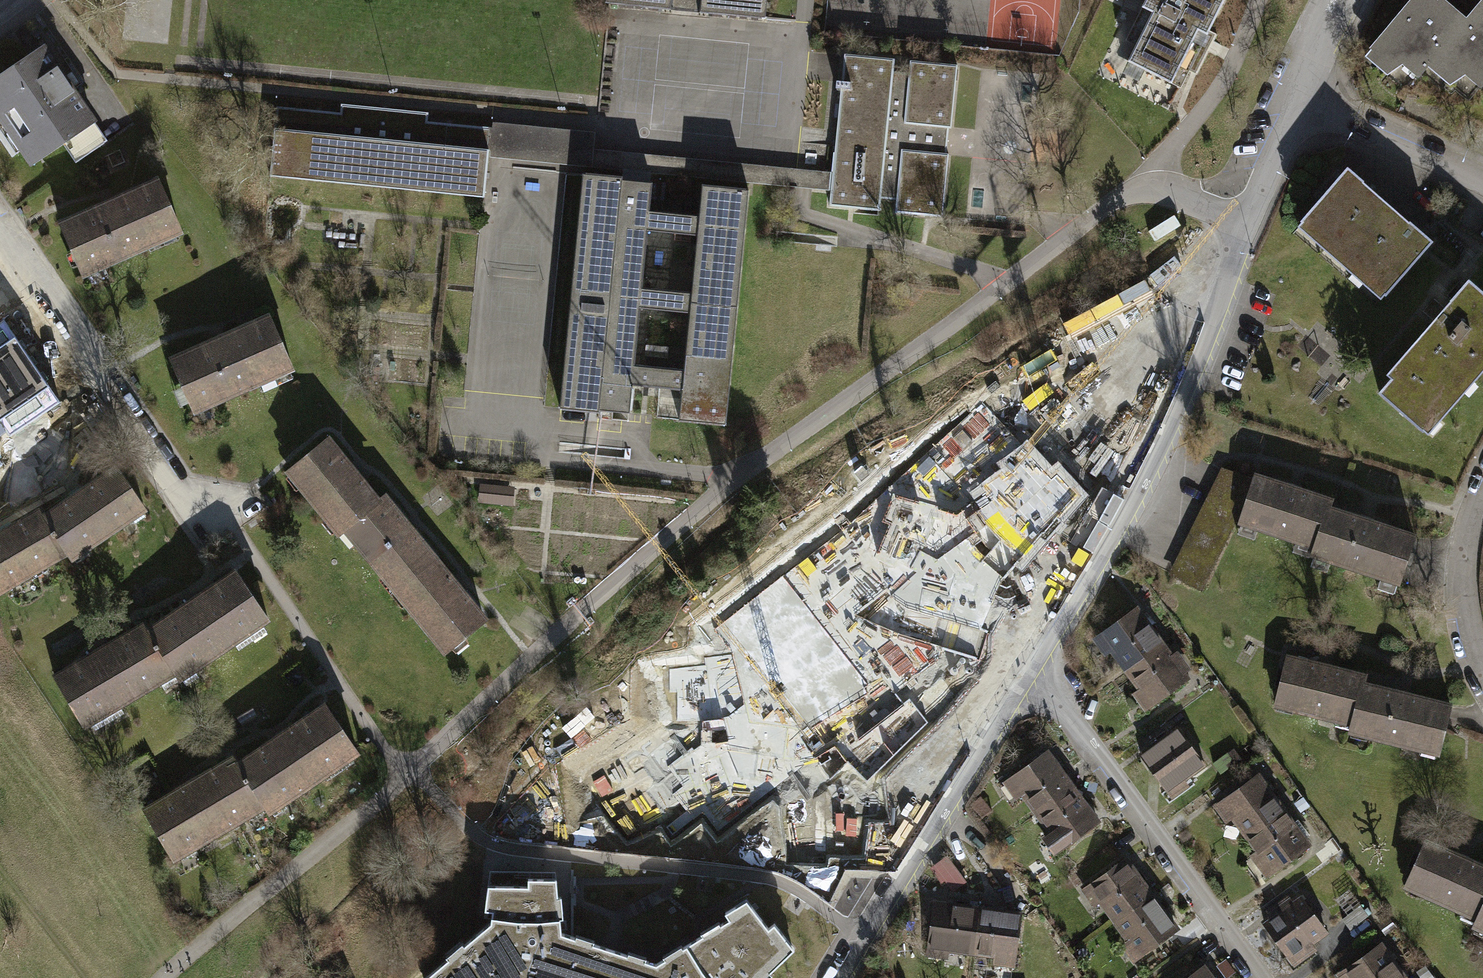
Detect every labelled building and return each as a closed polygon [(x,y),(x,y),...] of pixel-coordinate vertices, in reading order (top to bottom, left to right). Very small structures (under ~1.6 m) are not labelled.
[(169,45),(175,0),(143,0),(137,41),(169,45)] [(605,4),(610,5),(765,19),(767,0),(605,0),(605,4)] [(1128,62),(1181,88),(1189,71),(1196,74),(1215,34),(1209,31),(1224,0),(1146,0),(1125,40),(1136,46),(1128,62)] [(1358,55),(1382,76),(1400,63),(1415,76),(1422,67),(1446,84),(1462,75),(1477,88),(1482,81),(1482,3),(1479,0),(1475,0),(1459,18),(1438,0),(1404,0),(1358,55)] [(0,77),(0,108),(34,161),(68,136),(80,156),(101,147),(88,127),(92,120),(43,48),(0,77)] [(880,210),(881,198),(893,72),(894,59),(844,54),(834,173),(832,191),(830,206),(880,210)] [(909,73),(893,72),(881,198),(896,200),(895,213),(942,217),(948,154),(939,153),(941,127),(951,128),(957,65),(910,61),(909,73)] [(340,112),(276,106),(269,173),(483,195),(487,157),(490,128),(427,122),(428,112),(341,104),(340,112)] [(490,128),(487,157),(832,191),(834,173),(596,149),(598,133),(493,123),(492,128),(490,128)] [(1428,243),(1344,169),(1296,224),(1381,297),(1428,243)] [(622,176),(585,173),(563,409),(598,412),(599,409),(629,412),(632,385),(634,365),(639,308),(641,287),(647,230),(649,211),(651,182),(622,179),(622,176)] [(155,184),(58,222),(83,274),(181,232),(155,184)] [(745,189),(701,184),(698,215),(696,235),(691,292),(689,312),(683,370),(682,389),(679,421),(722,425),(745,189)] [(698,215),(649,211),(647,230),(696,235),(698,215)] [(1376,396),(1424,438),(1482,371),(1482,295),(1466,281),(1384,375),(1390,380),(1376,396)] [(691,292),(641,287),(639,308),(689,312),(691,292)] [(1127,298),(1112,366),(1064,355),(1041,460),(1096,472),(1116,383),(1144,389),(1163,306),(1127,298)] [(270,312),(171,355),(194,410),(294,367),(270,312)] [(6,429),(10,436),(59,402),(3,321),(0,324),(0,433),(6,429)] [(683,370),(634,365),(632,385),(682,389),(683,370)] [(331,538),(338,532),(374,500),(324,437),(279,473),(331,538)] [(40,513),(67,553),(72,562),(151,511),(119,462),(40,513)] [(1242,524),(1255,479),(1227,467),(1172,576),(1204,592),(1242,524)] [(1242,524),(1319,547),(1332,501),(1336,502),(1338,495),(1258,471),(1255,479),(1242,524)] [(960,500),(961,490),(865,481),(859,542),(1024,558),(1022,573),(1036,574),(1043,508),(960,500)] [(515,487),(478,484),(477,503),(513,506),(515,487)] [(374,500),(338,532),(437,655),(482,620),(382,494),(374,500)] [(1332,501),(1319,547),(1317,555),(1405,582),(1422,528),(1336,502),(1332,501)] [(39,507),(0,530),(0,592),(67,553),(40,513),(39,507)] [(237,568),(147,624),(143,626),(173,674),(176,679),(270,621),(237,568)] [(829,568),(727,591),(741,651),(843,628),(829,568)] [(1123,667),(1164,638),(1137,601),(1090,636),(1104,655),(1110,650),(1123,667)] [(894,612),(884,717),(941,722),(951,617),(894,612)] [(83,729),(173,674),(143,626),(147,624),(144,619),(51,677),(83,729)] [(1164,638),(1123,667),(1136,685),(1130,690),(1143,708),(1190,674),(1164,638)] [(1272,700),(1350,719),(1361,673),(1365,674),(1367,667),(1285,646),(1283,655),(1272,700)] [(1361,673),(1350,719),(1348,727),(1438,749),(1452,695),(1365,674),(1361,673)] [(586,792),(772,755),(760,697),(575,734),(586,792)] [(324,703),(233,759),(230,761),(259,808),(263,814),(357,756),(324,703)] [(1203,763),(1175,721),(1136,747),(1168,795),(1187,782),(1184,776),(1203,763)] [(1032,810),(1073,781),(1046,744),(999,779),(1013,798),(1020,793),(1032,810)] [(818,747),(801,852),(857,861),(874,756),(818,747)] [(170,864),(259,808),(230,761),(233,759),(230,754),(137,811),(170,864)] [(1243,836),(1284,806),(1257,770),(1210,804),(1224,823),(1231,818),(1243,836)] [(1073,781),(1032,810),(1046,828),(1039,833),(1052,851),(1099,817),(1073,781)] [(1284,806),(1243,836),(1257,854),(1250,858),(1263,876),(1310,842),(1284,806)] [(1474,914),(1482,893),(1482,858),(1421,833),(1418,841),(1400,884),(1474,914)] [(1112,917),(1152,888),(1125,851),(1078,885),(1092,905),(1099,900),(1112,917)] [(610,949),(561,933),(556,879),(489,878),(485,909),(492,910),(491,923),(426,977),(601,977),(610,949)] [(1326,930),(1294,887),(1267,907),(1270,911),(1260,918),(1294,963),(1316,947),(1311,941),(1326,930)] [(1152,888),(1112,917),(1125,935),(1118,940),(1131,958),(1178,923),(1152,888)] [(1474,914),(1471,922),(1482,927),(1482,893),(1474,914)] [(970,952),(976,903),(931,897),(923,955),(947,958),(948,950),(970,952)] [(794,949),(774,923),(769,928),(745,899),(725,912),(729,919),(656,963),(610,949),(601,977),(764,977),(794,949)] [(976,903),(970,952),(992,955),(991,963),(1013,966),(1020,908),(976,903)] [(1407,976),(1380,939),(1333,973),(1337,977),(1404,977),(1407,976)] [(1205,963),(1183,977),(1216,977),(1205,963)]
